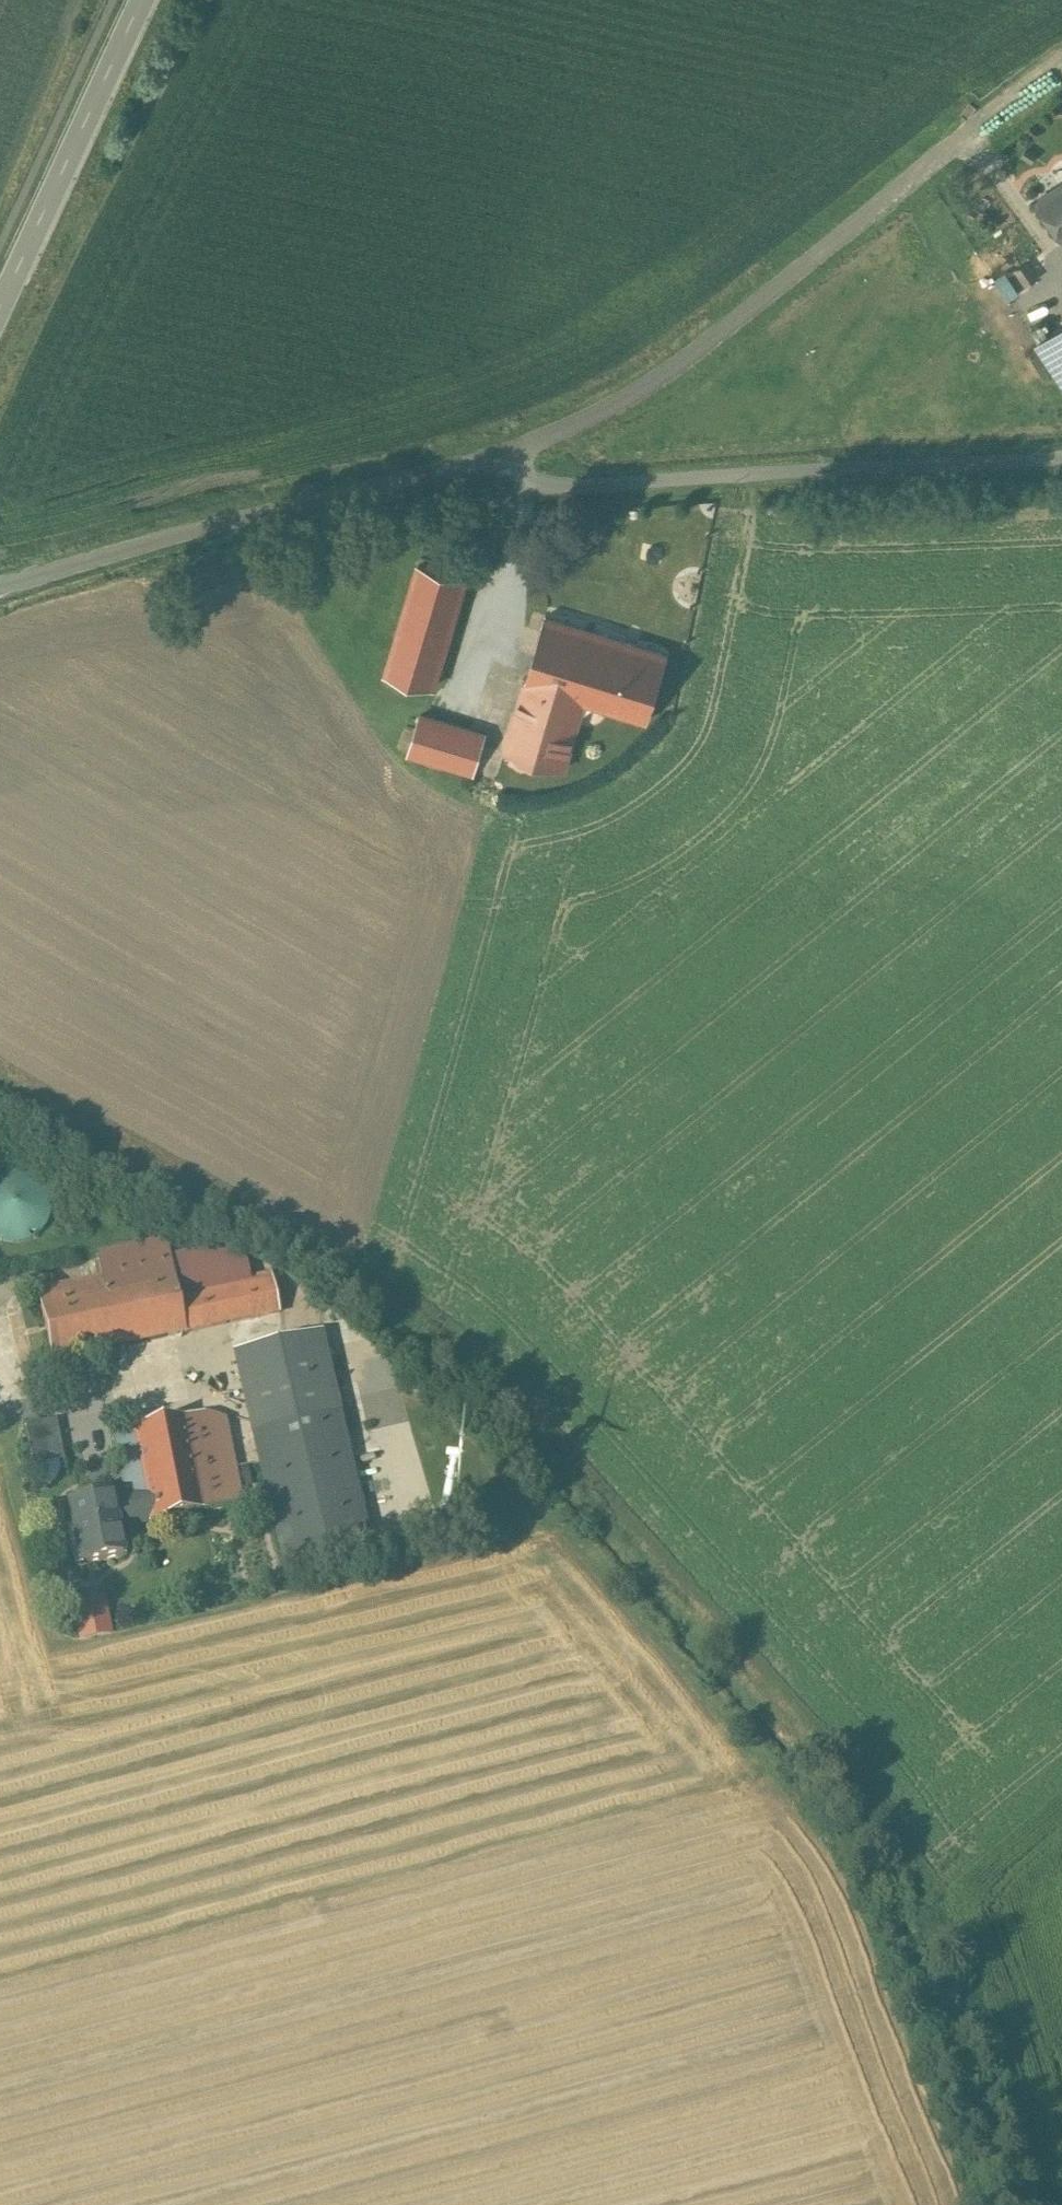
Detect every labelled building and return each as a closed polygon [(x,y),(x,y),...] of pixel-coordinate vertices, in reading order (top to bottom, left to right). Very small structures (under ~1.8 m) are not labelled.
[(1038,197),(1061,232),(1061,181),(1038,197)] [(1037,274),(1028,260),(1017,267),(1026,281),(1037,274)] [(1037,339),(1061,376),(1061,323),(1037,339)] [(466,576),(419,562),(386,671),(433,685),(466,576)] [(665,652),(547,615),(548,614),(545,614),(545,616),(526,679),(525,681),(526,681),(583,698),(645,717),(645,718),(647,719),(648,717),(647,716),(666,654),(667,654),(667,652),(666,651),(665,652)] [(583,698),(526,681),(506,747),(505,747),(504,749),(563,768),(564,766),(563,766),(583,698)] [(469,728),(420,713),(408,753),(457,767),(469,728)] [(484,733),(469,728),(457,767),(472,772),(484,733)] [(13,1170),(6,1171),(1,1172),(0,1173),(0,1240),(2,1241),(8,1243),(15,1243),(24,1242),(30,1239),(34,1237),(38,1234),(41,1231),(43,1229),(45,1225),(47,1221),(48,1219),(49,1216),(50,1211),(50,1206),(50,1201),(49,1197),(48,1194),(47,1191),(45,1187),(41,1182),(36,1178),(32,1175),(26,1172),(20,1171),(13,1170)] [(166,1241),(96,1256),(101,1279),(37,1292),(52,1360),(279,1312),(270,1274),(177,1293),(166,1241)] [(320,1334),(235,1354),(282,1557),(367,1537),(320,1334)] [(224,1419),(205,1415),(188,1418),(207,1509),(241,1501),(224,1419)] [(188,1418),(114,1434),(123,1483),(126,1482),(142,1479),(144,1490),(150,1520),(151,1522),(207,1509),(188,1418)] [(56,1419),(25,1425),(33,1465),(63,1459),(56,1419)] [(111,1495),(69,1503),(77,1541),(71,1542),(75,1564),(122,1555),(117,1527),(150,1520),(144,1490),(111,1497),(111,1495)] [(105,1610),(76,1616),(81,1638),(109,1632),(105,1610)]
